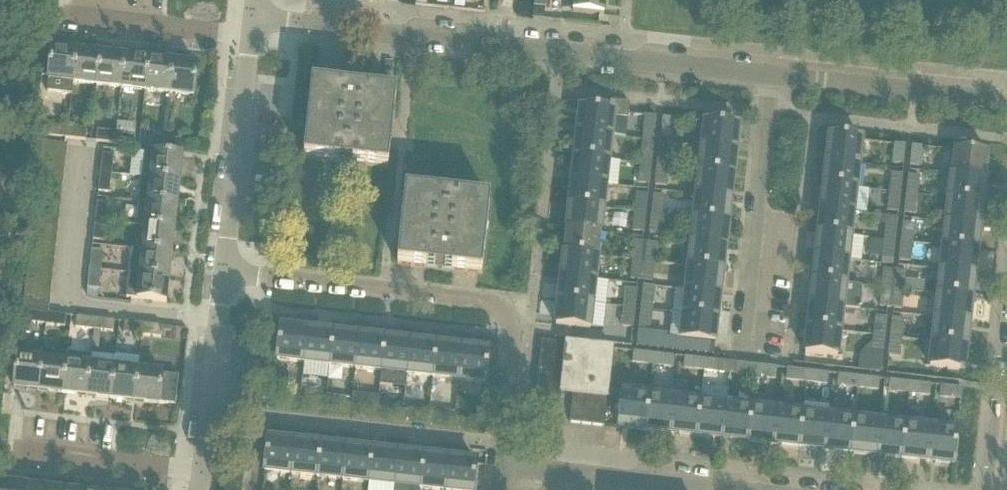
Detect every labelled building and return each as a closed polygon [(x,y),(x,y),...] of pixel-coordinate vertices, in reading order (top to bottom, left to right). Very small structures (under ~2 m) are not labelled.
[(532,18),(544,20),(545,8),(546,0),(534,0),(534,7),(532,18)] [(573,12),(603,15),(604,0),(574,0),(573,12)] [(71,95),(72,83),(76,53),(51,50),(46,92),(71,95)] [(76,53),(72,83),(96,86),(100,56),(76,53)] [(96,86),(120,89),(124,58),(100,56),(96,86)] [(120,89),(144,91),(148,61),(124,58),(120,89)] [(144,91),(169,94),(172,64),(148,61),(144,91)] [(172,64),(169,94),(193,97),(197,67),(172,64)] [(396,93),(314,84),(312,84),(303,159),(387,168),(396,93)] [(580,109),(577,133),(611,136),(625,138),(627,119),(627,114),(629,104),(595,100),(594,111),(580,109)] [(655,117),(645,116),(643,134),(654,135),(655,117)] [(660,136),(660,138),(670,139),(670,137),(671,136),(672,119),(662,118),(660,136)] [(704,123),(701,147),(735,151),(738,127),(704,123)] [(47,136),(65,138),(65,133),(68,133),(68,127),(48,125),(47,136)] [(65,133),(65,138),(85,140),(86,129),(68,127),(68,133),(65,133)] [(96,142),(113,144),(114,138),(116,138),(117,133),(97,131),(96,142)] [(114,138),(113,144),(133,146),(134,135),(117,133),(116,138),(114,138)] [(577,133),(574,158),(608,162),(611,136),(577,133)] [(144,147),(161,149),(162,143),(164,144),(165,138),(145,136),(144,147)] [(829,137),(826,161),(859,164),(862,140),(829,137)] [(162,143),(161,149),(181,151),(183,140),(165,138),(164,144),(162,143)] [(41,142),(40,154),(66,157),(67,145),(41,142)] [(641,144),(639,165),(650,166),(653,146),(641,144)] [(892,163),(903,164),(905,145),(895,144),(892,163)] [(912,146),(910,166),(920,167),(923,148),(912,146)] [(701,147),(699,171),(733,175),(735,151),(701,147)] [(658,148),(656,167),(668,168),(670,149),(658,148)] [(954,151),(951,174),(985,178),(988,154),(954,151)] [(40,154),(39,167),(64,170),(66,157),(40,154)] [(102,154),(100,172),(106,172),(105,175),(111,175),(113,155),(102,154)] [(145,154),(142,178),(180,182),(178,182),(181,159),(182,159),(182,158),(145,154)] [(574,158),(572,181),(606,185),(608,162),(574,158)] [(826,161),(824,185),(856,189),(859,164),(826,161)] [(650,166),(639,165),(637,183),(648,185),(650,166)] [(39,167),(37,180),(63,183),(64,170),(39,167)] [(656,167),(654,185),(655,185),(666,187),(668,168),(656,167)] [(699,171),(696,195),(730,199),(733,175),(699,171)] [(106,172),(100,172),(98,192),(109,193),(111,175),(105,175),(106,172)] [(891,174),(889,193),(900,194),(902,175),(891,174)] [(951,174),(949,198),(983,202),(985,178),(951,174)] [(909,176),(906,195),(917,196),(919,177),(909,176)] [(142,178),(139,202),(177,206),(176,206),(178,183),(179,183),(180,182),(142,178)] [(37,180),(36,192),(62,195),(63,183),(37,180)] [(572,181),(569,206),(603,210),(606,185),(572,181)] [(824,185),(821,209),(854,212),(856,189),(824,185)] [(405,190),(397,265),(481,274),(489,199),(405,190)] [(36,192),(34,205),(60,208),(62,195),(36,192)] [(636,192),(634,213),(645,214),(647,194),(636,192)] [(889,193),(887,212),(897,213),(900,194),(889,193)] [(653,195),(651,214),(663,216),(665,197),(654,195),(653,195)] [(696,195),(693,219),(728,223),(730,199),(696,195)] [(906,195),(904,214),(915,215),(917,196),(906,195)] [(949,198),(946,222),(980,226),(983,202),(949,198)] [(97,202),(95,220),(100,220),(100,223),(106,223),(108,204),(97,202)] [(146,227),(174,231),(174,230),(173,230),(175,207),(177,207),(177,206),(139,202),(137,226),(146,227)] [(34,205),(33,217),(59,220),(60,208),(34,205)] [(569,206),(566,230),(600,234),(603,210),(569,206)] [(821,209),(819,233),(851,237),(854,212),(821,209)] [(645,214),(634,213),(632,231),(643,233),(645,214)] [(651,214),(648,233),(649,233),(660,235),(663,216),(651,214)] [(33,217),(31,230),(57,233),(59,220),(33,217)] [(693,219),(691,243),(725,247),(728,223),(693,219)] [(100,220),(95,220),(92,240),(104,241),(106,223),(100,223),(100,220)] [(885,221),(883,241),(894,242),(896,222),(885,221)] [(946,222),(943,247),(977,251),(980,226),(946,222)] [(903,223),(901,242),(912,243),(914,224),(903,223)] [(146,227),(143,251),(171,255),(171,254),(170,254),(173,231),(174,231),(146,227)] [(31,230),(30,242),(56,245),(57,233),(31,230)] [(566,230),(564,253),(598,257),(600,234),(566,230)] [(819,233),(816,257),(848,261),(851,237),(819,233)] [(883,241),(881,260),(892,261),(894,242),(883,241)] [(30,242),(28,255),(54,258),(56,245),(30,242)] [(634,242),(632,261),(643,262),(645,243),(641,243),(634,242)] [(901,242),(899,262),(909,263),(912,243),(901,242)] [(645,243),(643,262),(654,264),(656,244),(648,243),(645,243)] [(691,243),(688,267),(722,271),(725,247),(691,243)] [(943,247),(940,271),(974,275),(977,251),(943,247)] [(91,250),(89,268),(95,268),(95,271),(100,271),(102,251),(91,250)] [(131,251),(129,274),(169,279),(169,278),(168,278),(170,255),(171,255),(143,251),(143,253),(131,251)] [(564,253),(561,277),(595,281),(598,257),(564,253)] [(28,255),(27,267),(53,270),(54,258),(28,255)] [(816,257),(813,281),(846,285),(848,261),(816,257)] [(632,261),(629,280),(638,281),(641,282),(643,262),(632,261)] [(643,262),(641,282),(644,282),(652,283),(654,264),(643,262)] [(27,267),(26,280),(51,283),(53,270),(27,267)] [(688,267),(685,291),(720,295),(722,271),(688,267)] [(95,268),(89,268),(87,288),(98,289),(100,271),(95,271),(95,268)] [(883,270),(881,289),(892,290),(894,271),(891,271),(883,270)] [(894,271),(892,290),(904,291),(906,272),(898,271),(894,271)] [(940,271),(938,295),(972,298),(974,275),(940,271)] [(169,279),(129,274),(126,299),(166,303),(166,302),(165,302),(167,279),(169,279)] [(561,277),(558,302),(593,305),(605,307),(608,283),(595,281),(561,277)] [(26,280),(24,293),(50,296),(51,283),(26,280)] [(813,281),(811,305),(843,309),(859,311),(861,287),(846,285),(813,281)] [(626,289),(623,309),(635,310),(637,290),(626,289)] [(881,289),(879,307),(887,308),(890,309),(892,290),(881,289)] [(643,290),(641,310),(652,311),(654,292),(643,291),(643,290)] [(892,290),(890,309),(893,309),(902,310),(904,291),(892,290)] [(685,291),(683,315),(717,319),(720,295),(685,291)] [(50,296),(24,293),(23,305),(49,308),(50,296)] [(938,295),(935,319),(969,323),(972,298),(938,295)] [(558,302),(556,326),(575,329),(590,330),(590,328),(603,329),(605,307),(593,305),(558,302)] [(12,316),(8,344),(19,345),(25,341),(26,330),(22,325),(24,306),(15,305),(14,315),(13,316),(12,316)] [(49,308),(23,305),(24,306),(28,312),(26,323),(44,325),(45,319),(47,320),(48,314),(49,308)] [(811,305),(808,328),(840,332),(843,309),(811,305)] [(635,310),(623,309),(621,327),(633,329),(635,310)] [(641,310),(638,329),(649,331),(652,311),(641,310)] [(45,319),(44,325),(64,327),(65,316),(48,314),(47,320),(45,319)] [(683,315),(680,339),(714,343),(717,319),(683,315)] [(75,329),(92,330),(93,325),(95,325),(96,319),(76,317),(75,329)] [(875,317),(872,336),(884,337),(886,318),(875,317)] [(276,361),(303,364),(308,319),(299,318),(298,331),(280,329),(276,361)] [(93,325),(92,330),(112,333),(113,321),(96,319),(95,325),(93,325)] [(303,364),(329,367),(333,334),(316,333),(317,320),(308,319),(303,364)] [(892,319),(890,338),(901,339),(903,320),(892,319)] [(935,319),(932,342),(966,346),(969,323),(935,319)] [(123,334),(141,336),(141,330),(144,331),(144,325),(124,323),(123,334)] [(329,367),(355,369),(360,324),(351,323),(349,336),(333,334),(329,367)] [(355,369),(381,372),(384,340),(368,338),(369,325),(360,324),(355,369)] [(141,330),(141,336),(161,338),(162,327),(144,325),(144,331),(141,330)] [(840,332),(808,328),(805,353),(838,357),(840,332)] [(381,372),(407,375),(411,330),(403,329),(401,342),(384,340),(381,372)] [(407,375),(433,378),(436,346),(419,344),(420,331),(411,330),(407,375)] [(433,378),(459,381),(463,336),(454,335),(453,348),(436,346),(433,378)] [(463,336),(459,381),(485,383),(489,352),(471,350),(472,337),(463,336)] [(860,353),(858,370),(880,373),(884,337),(872,336),(872,343),(871,344),(860,353)] [(666,337),(664,351),(693,354),(713,356),(713,355),(714,343),(680,339),(666,337)] [(890,338),(888,357),(899,358),(901,339),(890,338)] [(565,355),(566,344),(541,341),(540,352),(565,355)] [(966,346),(932,342),(929,367),(963,371),(966,346)] [(583,397),(595,399),(606,400),(612,349),(566,344),(565,355),(564,366),(563,377),(561,389),(561,395),(572,396),(583,397)] [(13,389),(38,392),(42,353),(18,350),(13,389)] [(564,366),(565,355),(540,352),(539,363),(564,366)] [(633,352),(632,363),(652,365),(653,354),(633,352)] [(38,392),(62,395),(66,355),(42,353),(38,392)] [(66,355),(62,395),(86,398),(90,366),(91,357),(67,354),(66,355)] [(653,354),(652,365),(673,368),(674,357),(653,354)] [(90,366),(86,398),(110,400),(114,369),(115,357),(91,355),(91,357),(90,366)] [(114,369),(110,400),(135,403),(138,372),(140,358),(115,356),(115,357),(114,369)] [(684,358),(683,369),(704,371),(705,360),(684,358)] [(705,360),(704,371),(724,373),(725,363),(725,362),(705,360)] [(538,375),(563,377),(564,366),(539,363),(538,375)] [(736,364),(735,374),(755,377),(756,366),(749,365),(736,364)] [(756,366),(755,377),(775,379),(776,368),(756,366)] [(787,370),(786,380),(806,383),(807,372),(791,370),(787,370)] [(163,375),(138,372),(135,403),(159,406),(159,405),(174,407),(175,407),(178,376),(177,376),(177,377),(163,375)] [(807,372),(806,383),(827,385),(828,374),(807,372)] [(536,386),(561,389),(563,377),(538,375),(536,386)] [(839,375),(837,386),(858,388),(859,378),(839,375)] [(859,378),(858,388),(878,391),(879,380),(859,378)] [(890,381),(889,392),(909,394),(910,383),(890,381)] [(910,383),(909,394),(929,396),(930,386),(910,383)] [(560,400),(561,395),(561,389),(536,386),(535,397),(560,400)] [(940,387),(939,397),(960,400),(961,400),(962,389),(940,387)] [(699,403),(696,435),(721,438),(725,405),(727,391),(701,388),(699,403)] [(618,427),(645,430),(649,397),(622,394),(618,427)] [(363,396),(362,405),(377,406),(378,398),(363,396)] [(569,424),(580,425),(583,397),(572,396),(569,424)] [(559,411),(560,400),(535,397),(534,408),(559,411)] [(580,425),(592,427),(595,399),(583,397),(580,425)] [(645,430),(670,433),(674,400),(649,397),(645,430)] [(595,399),(592,427),(603,428),(606,400),(595,399)] [(670,433),(696,435),(699,403),(674,400),(670,433)] [(721,438),(747,441),(751,408),(725,405),(721,438)] [(747,441),(774,444),(778,411),(751,408),(747,441)] [(774,444),(800,447),(803,414),(778,411),(774,444)] [(800,447),(825,450),(829,417),(803,414),(800,447)] [(825,450),(851,453),(855,420),(829,417),(825,450)] [(851,453),(876,455),(880,423),(855,420),(851,453)] [(876,455),(902,458),(906,425),(880,423),(876,455)] [(902,458),(928,461),(931,428),(906,425),(902,458)] [(931,428),(928,461),(953,464),(957,431),(931,428)] [(264,471),(291,474),(296,430),(287,429),(286,442),(267,440),(264,471)] [(291,474),(317,477),(321,446),(304,444),(305,431),(296,430),(291,474)] [(317,477),(343,480),(348,436),(339,435),(337,447),(321,446),(317,477)] [(343,480),(369,483),(372,451),(355,450),(357,437),(348,436),(343,480)] [(369,483),(395,486),(399,442),(390,441),(389,453),(372,451),(369,483)] [(395,486),(420,489),(424,457),(407,455),(408,443),(399,442),(395,486)] [(432,489),(446,489),(451,448),(442,447),(441,459),(424,457),(420,489),(432,489)] [(446,489),(473,489),(476,463),(459,461),(460,449),(451,448),(446,489)]
